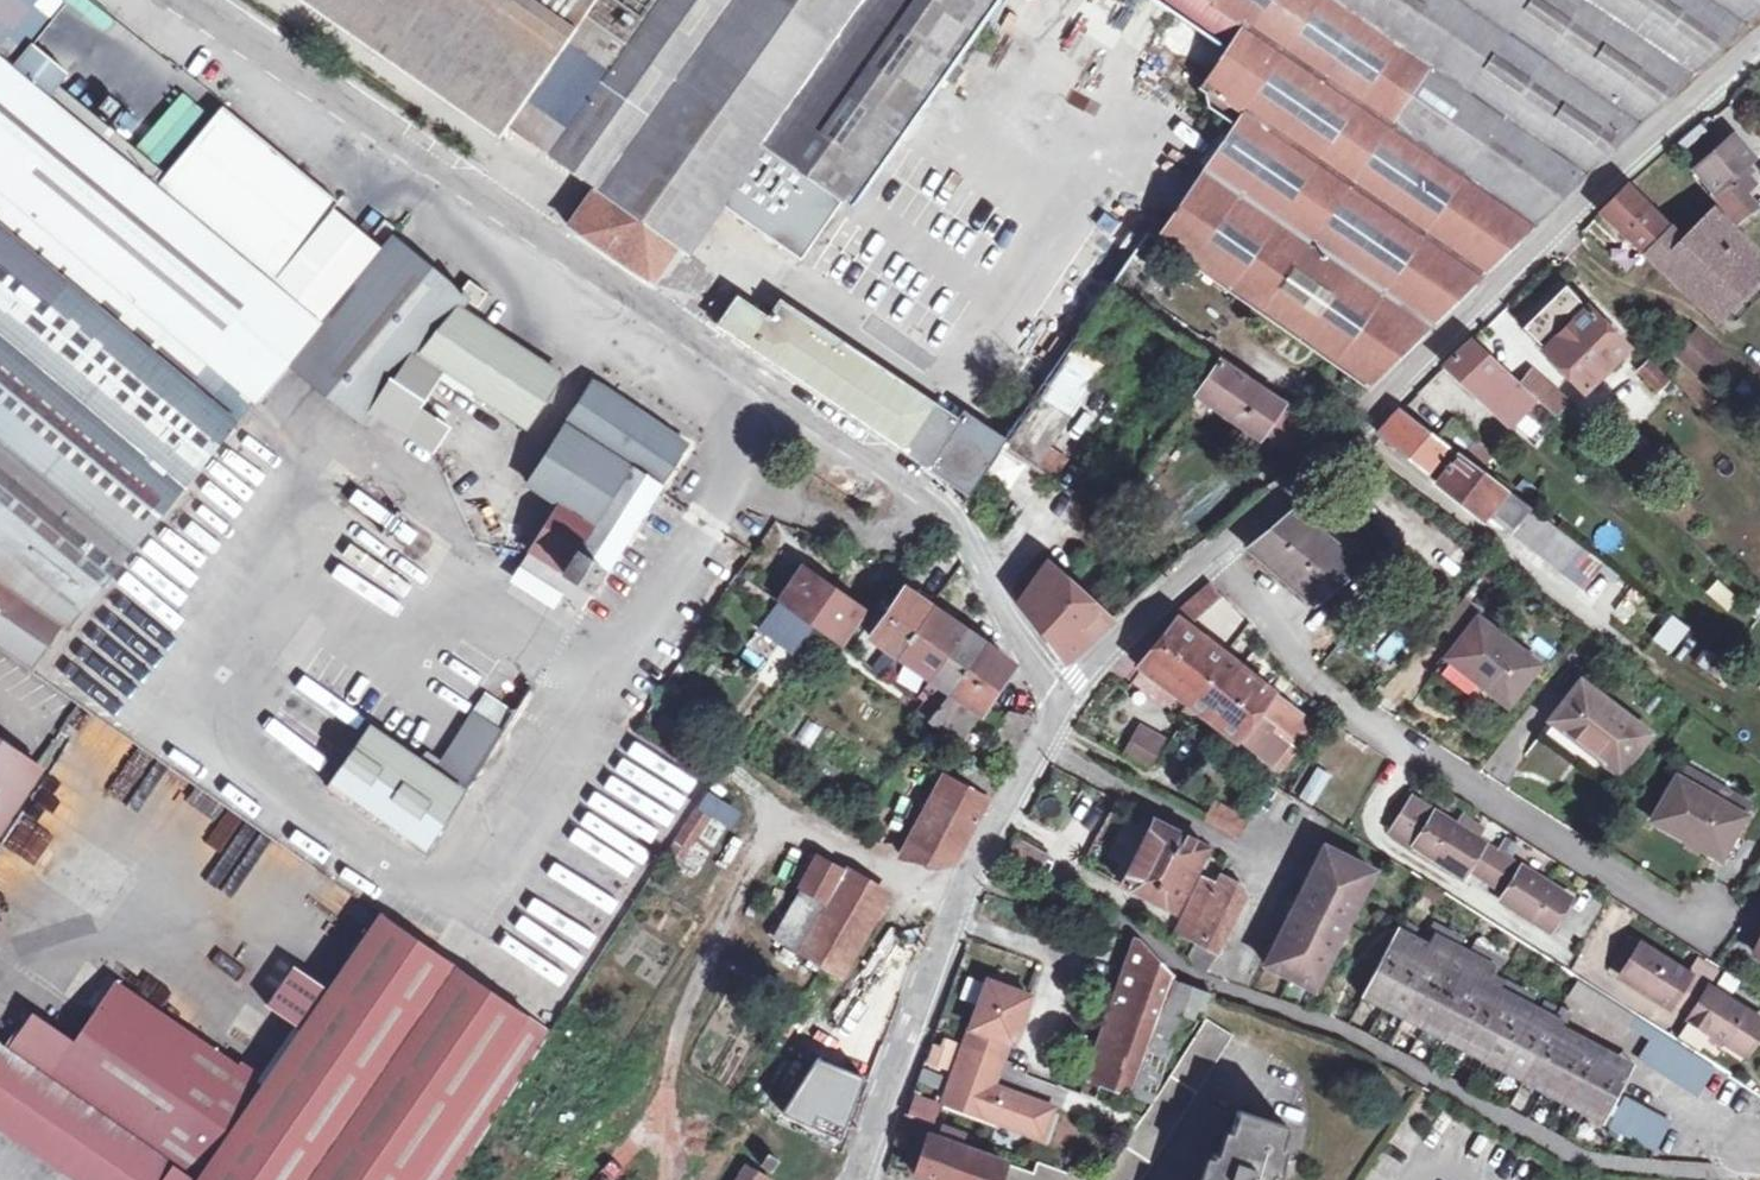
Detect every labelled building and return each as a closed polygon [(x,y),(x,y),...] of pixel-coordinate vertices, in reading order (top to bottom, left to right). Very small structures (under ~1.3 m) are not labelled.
[(20,20),(36,0),(0,0),(0,3),(20,20)] [(498,148),(505,137),(581,189),(614,140),(581,117),(661,0),(283,0),(498,148)] [(581,117),(614,140),(581,189),(614,212),(678,256),(687,262),(720,214),(800,269),(841,210),(852,217),(1003,0),(661,0),(581,117)] [(1224,56),(1201,90),(1207,93),(1203,99),(1206,113),(1233,131),(1155,245),(1367,395),(1557,201),(1759,13),(1759,0),(1141,0),(1224,56)] [(0,3),(0,45),(3,41),(20,20),(0,3)] [(41,109),(59,86),(3,41),(0,45),(0,75),(41,109)] [(23,672),(54,629),(63,636),(278,370),(313,328),(266,290),(332,210),(214,114),(147,193),(41,109),(0,75),(0,656),(23,672)] [(1738,239),(1746,250),(1759,237),(1759,219),(1732,184),(1740,176),(1736,170),(1747,160),(1729,138),(1692,172),(1710,191),(1706,195),(1738,239)] [(1597,213),(1641,254),(1667,231),(1621,189),(1597,213)] [(1738,239),(1714,209),(1678,242),(1667,231),(1641,254),(1711,320),(1733,298),(1759,272),(1759,266),(1757,263),(1746,250),(1738,239)] [(678,256),(614,212),(589,249),(653,292),(678,256)] [(381,244),(392,232),(381,223),(367,239),(378,248),(381,244)] [(1757,263),(1759,261),(1759,237),(1746,250),(1757,263)] [(313,328),(278,370),(355,432),(366,419),(422,461),(440,437),(414,417),(439,384),(518,436),(554,380),(453,312),(459,303),(381,244),(378,248),(313,328)] [(1733,298),(1744,311),(1759,296),(1759,272),(1733,298)] [(1517,328),(1579,391),(1616,356),(1621,361),(1626,356),(1559,287),(1517,328)] [(469,290),(459,303),(472,313),(483,300),(469,290)] [(712,333),(879,444),(967,506),(1005,448),(966,421),(959,429),(780,313),(769,330),(729,304),(714,323),(712,333)] [(1198,338),(1185,329),(1179,339),(1191,348),(1198,338)] [(1443,368),(1511,427),(1534,403),(1467,344),(1443,368)] [(1633,374),(1649,392),(1658,383),(1642,365),(1633,374)] [(1263,435),(1282,410),(1218,366),(1198,396),(1261,438),(1263,435)] [(1577,419),(1526,373),(1517,382),(1569,429),(1577,419)] [(680,453),(584,391),(519,488),(553,509),(520,556),(584,599),(637,515),(658,485),(680,453)] [(1028,394),(1006,452),(1004,452),(997,470),(1009,475),(1002,492),(1030,503),(1041,473),(1039,472),(1064,408),(1028,394)] [(1414,396),(1398,413),(1458,457),(1480,473),(1493,455),(1414,396)] [(1327,442),(1282,410),(1263,435),(1270,442),(1303,464),(1327,442)] [(1458,457),(1398,413),(1377,440),(1435,483),(1458,457)] [(1056,477),(1068,457),(1048,445),(1036,465),(1056,477)] [(1561,574),(1579,550),(1502,490),(1480,473),(1458,457),(1435,483),(1480,520),(1487,511),(1512,529),(1509,534),(1561,574)] [(1619,460),(1613,468),(1620,474),(1627,465),(1619,460)] [(1314,610),(1327,626),(1373,586),(1355,567),(1351,569),(1290,515),(1248,552),(1314,610)] [(1598,565),(1579,550),(1561,574),(1560,575),(1578,590),(1598,565)] [(518,562),(509,576),(551,603),(560,589),(518,562)] [(1110,629),(1043,569),(1016,609),(1063,672),(1110,629)] [(804,635),(831,654),(852,627),(794,584),(773,612),(804,635)] [(1147,643),(1202,687),(1221,661),(1182,633),(1216,600),(1204,590),(1147,643)] [(891,667),(925,620),(899,601),(888,615),(877,606),(868,619),(880,627),(863,649),(878,660),(865,678),(876,687),(891,667)] [(804,635),(773,612),(754,637),(786,661),(804,635)] [(954,640),(925,620),(891,667),(920,688),(954,640)] [(1447,665),(1507,711),(1538,672),(1477,626),(1447,665)] [(973,655),(954,640),(920,688),(909,702),(929,716),(939,702),(973,655)] [(1202,687),(1147,643),(1124,665),(1185,709),(1202,687)] [(973,655),(939,702),(929,716),(919,730),(947,749),(1001,675),(973,655)] [(1218,700),(1238,675),(1221,661),(1202,687),(1218,700)] [(1251,718),(1266,699),(1267,697),(1238,675),(1218,700),(1248,722),(1251,718)] [(1202,687),(1185,709),(1231,744),(1233,741),(1268,765),(1281,748),(1269,739),(1272,734),(1251,718),(1248,722),(1218,700),(1202,687)] [(1552,728),(1621,778),(1648,741),(1581,690),(1552,728)] [(1266,699),(1251,718),(1272,734),(1269,739),(1281,748),(1300,724),(1266,699)] [(478,700),(466,718),(496,737),(507,719),(478,700)] [(466,718),(426,779),(361,736),(321,796),(418,860),(496,737),(466,718)] [(1133,773),(1141,770),(1154,747),(1130,734),(1113,762),(1133,773)] [(41,777),(0,749),(0,836),(41,777)] [(936,789),(978,811),(989,791),(949,768),(944,778),(954,783),(949,792),(938,787),(936,789)] [(1654,827),(1723,865),(1745,823),(1677,787),(1654,827)] [(978,811),(936,789),(896,866),(941,875),(978,811)] [(1207,809),(1197,827),(1230,845),(1239,827),(1207,809)] [(1487,886),(1504,862),(1431,815),(1410,848),(1460,880),(1465,872),(1487,886)] [(685,854),(703,825),(688,816),(669,844),(685,854)] [(1170,917),(1202,852),(1149,825),(1116,890),(1170,917)] [(810,924),(849,949),(876,906),(784,845),(754,888),(810,924)] [(1030,879),(1038,863),(1008,847),(999,863),(1030,879)] [(1262,968),(1310,992),(1336,944),(1369,877),(1318,853),(1262,968)] [(1504,862),(1487,886),(1502,896),(1497,905),(1546,936),(1567,902),(1504,862)] [(1182,948),(1181,952),(1184,954),(1187,954),(1183,966),(1194,983),(1202,985),(1238,901),(1234,891),(1213,880),(1209,888),(1182,948)] [(1182,948),(1209,888),(1201,884),(1170,946),(1181,952),(1182,948)] [(1,1061),(172,1179),(453,1179),(544,1039),(375,922),(257,1094),(222,1143),(202,1129),(235,1079),(109,992),(67,1054),(25,1025),(1,1061)] [(849,949),(810,924),(793,950),(832,975),(849,949)] [(1446,945),(1462,953),(1465,945),(1434,929),(1431,937),(1438,941),(1446,945)] [(1398,940),(1413,948),(1418,938),(1403,931),(1398,940)] [(1430,957),(1413,948),(1398,940),(1395,938),(1392,944),(1412,955),(1427,962),(1430,957)] [(1438,941),(1434,949),(1440,952),(1461,963),(1481,974),(1488,978),(1493,969),(1489,967),(1474,959),(1467,955),(1462,953),(1446,945),(1438,941)] [(1525,1092),(1552,1039),(1556,1032),(1533,1020),(1512,1009),(1493,999),(1481,993),(1487,980),(1488,978),(1481,974),(1461,963),(1440,952),(1434,949),(1430,957),(1427,962),(1412,955),(1392,944),(1361,1008),(1401,1028),(1421,1039),(1442,1049),(1525,1092)] [(1093,1092),(1133,1103),(1154,1041),(1173,1047),(1181,1025),(1193,997),(1177,991),(1129,949),(1075,1101),(1088,1105),(1093,1092)] [(1673,1009),(1691,1021),(1708,993),(1640,950),(1620,982),(1670,1014),(1673,1009)] [(1478,952),(1474,959),(1489,967),(1493,969),(1504,975),(1508,968),(1478,952)] [(935,1109),(1045,1139),(1056,1101),(999,1085),(1026,988),(975,975),(957,1041),(939,1036),(930,1067),(945,1071),(935,1109)] [(1502,987),(1487,980),(1481,993),(1493,999),(1512,1009),(1533,1020),(1556,1032),(1557,1028),(1559,1025),(1543,1017),(1538,1015),(1534,1013),(1519,1005),(1505,999),(1498,995),(1502,987)] [(1631,1038),(1633,1033),(1639,1023),(1579,985),(1570,1003),(1631,1038)] [(1509,991),(1505,999),(1519,1005),(1534,1013),(1537,1005),(1509,991)] [(1691,1021),(1688,1026),(1744,1062),(1759,1037),(1759,1026),(1708,993),(1691,1021)] [(1193,997),(1181,1025),(1194,1031),(1209,1002),(1193,997)] [(1559,1025),(1563,1018),(1547,1010),(1543,1017),(1559,1025)] [(1563,1018),(1559,1025),(1557,1028),(1568,1033),(1573,1023),(1563,1018)] [(1633,1033),(1655,1047),(1661,1037),(1639,1023),(1633,1033)] [(1135,1134),(1109,1175),(1105,1179),(1147,1179),(1234,1046),(1206,1028),(1135,1134)] [(1395,1039),(1416,1049),(1421,1039),(1401,1028),(1395,1039)] [(1556,1032),(1552,1039),(1571,1049),(1593,1059),(1613,1069),(1634,1080),(1637,1074),(1556,1032)] [(1719,1074),(1661,1037),(1655,1047),(1643,1068),(1700,1103),(1719,1074)] [(1421,1039),(1416,1049),(1436,1059),(1442,1049),(1421,1039)] [(1605,1136),(1634,1080),(1613,1069),(1593,1059),(1571,1049),(1552,1039),(1525,1092),(1524,1093),(1605,1136)] [(1151,1108),(1173,1047),(1154,1041),(1133,1103),(1151,1108)] [(833,1142),(866,1075),(811,1048),(778,1115),(833,1142)] [(60,1179),(172,1179),(1,1061),(0,1060),(0,1138),(60,1179)] [(257,1094),(235,1079),(202,1129),(222,1143),(257,1094)] [(911,1098),(909,1112),(933,1117),(935,1102),(911,1098)] [(1612,1140),(1656,1163),(1672,1132),(1628,1110),(1612,1140)] [(1221,1166),(1214,1164),(1208,1179),(1281,1179),(1286,1164),(1279,1161),(1286,1138),(1238,1122),(1221,1166)] [(924,1143),(933,1147),(937,1137),(923,1132),(906,1179),(911,1179),(924,1143)] [(937,1137),(933,1147),(924,1143),(911,1179),(1026,1179),(954,1154),(958,1145),(937,1137)]
